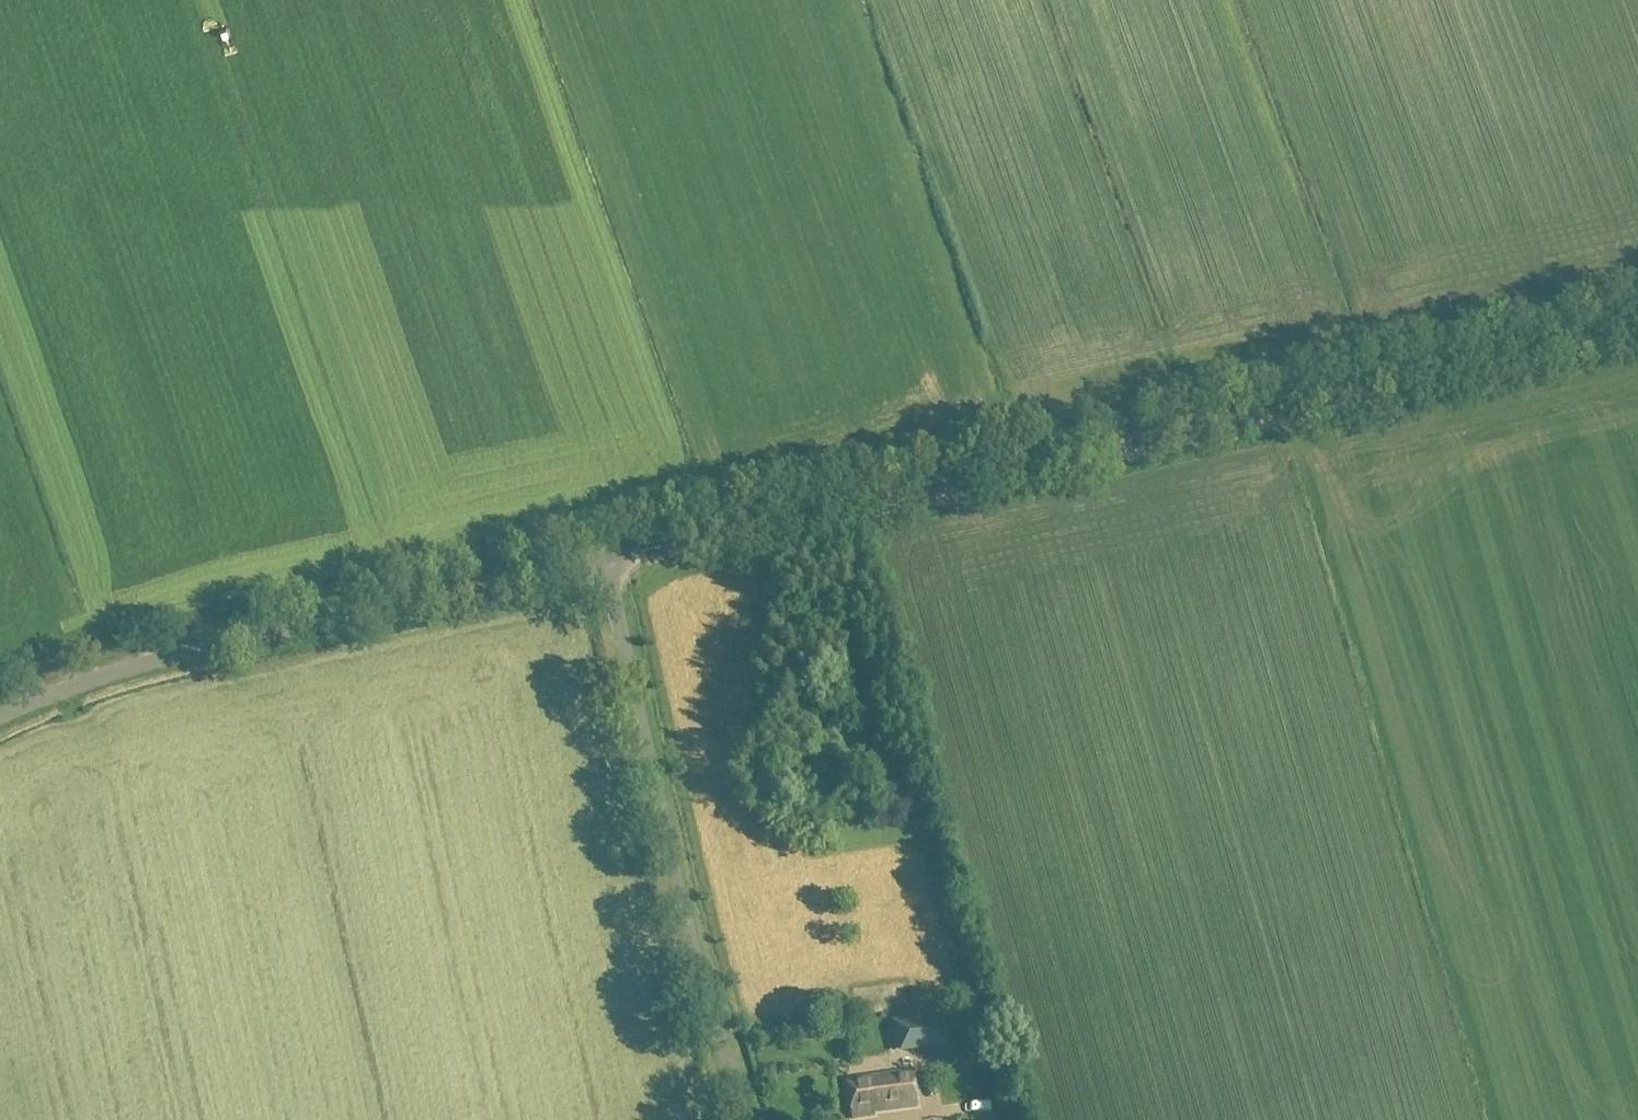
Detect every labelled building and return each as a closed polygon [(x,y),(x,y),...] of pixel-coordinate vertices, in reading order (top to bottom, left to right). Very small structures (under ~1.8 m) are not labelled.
[(894,1053),(943,1046),(939,1018),(890,1024),(894,1053)] [(911,1075),(846,1083),(850,1119),(861,1119),(873,1118),(873,1115),(916,1109),(911,1075)]
